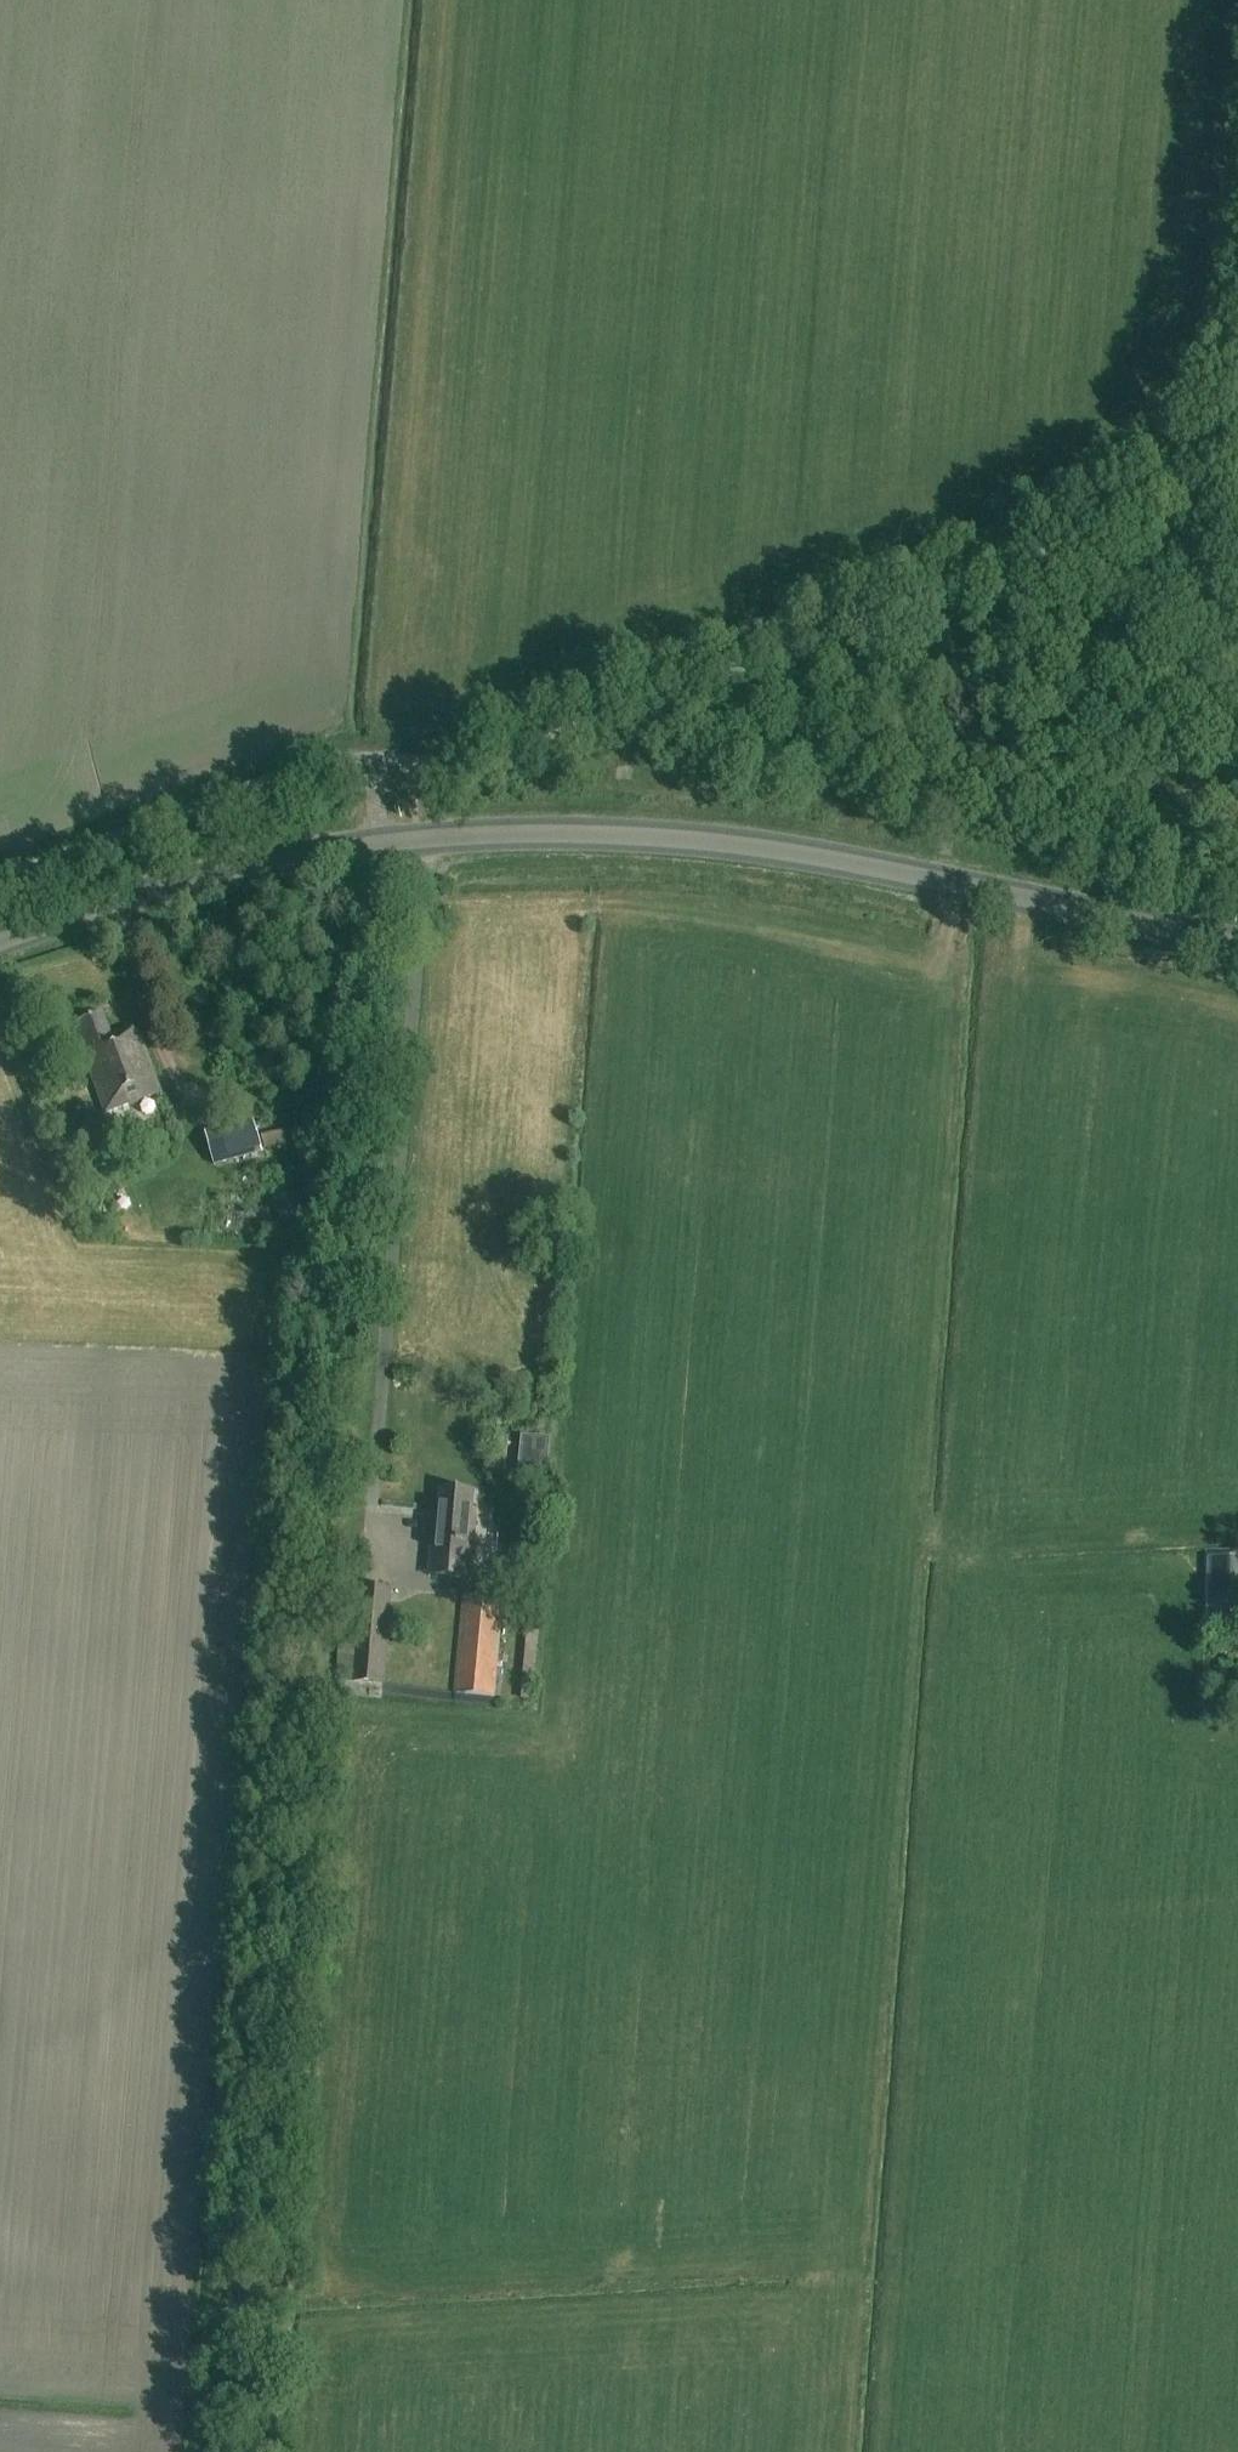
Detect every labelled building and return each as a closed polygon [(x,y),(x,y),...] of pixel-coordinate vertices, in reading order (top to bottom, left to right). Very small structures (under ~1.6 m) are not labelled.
[(85,1027),(75,1031),(105,1114),(161,1093),(138,1029),(112,1039),(103,1015),(84,1022),(85,1027)] [(202,1134),(212,1168),(262,1154),(252,1120),(202,1134)] [(282,1133),(261,1138),(264,1150),(286,1145),(282,1133)] [(295,1202),(276,1211),(281,1223),(301,1215),(295,1202)] [(528,1434),(527,1477),(555,1478),(556,1435),(528,1434)] [(472,1568),(476,1519),(472,1519),(474,1494),(442,1491),(440,1511),(436,1511),(431,1565),(472,1568)] [(1237,1612),(1237,1579),(1232,1578),(1228,1611),(1237,1612)] [(364,1589),(356,1684),(383,1686),(391,1591),(364,1589)] [(455,1694),(494,1698),(503,1600),(464,1597),(455,1694)]
